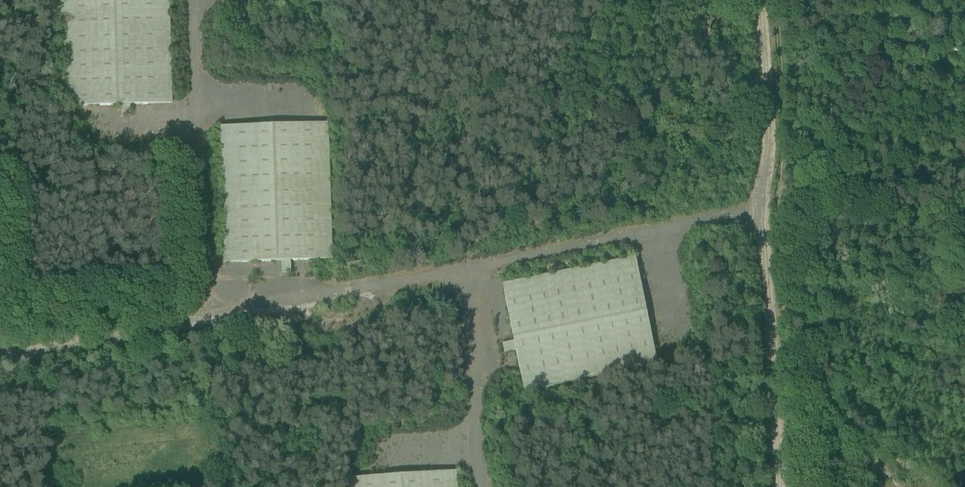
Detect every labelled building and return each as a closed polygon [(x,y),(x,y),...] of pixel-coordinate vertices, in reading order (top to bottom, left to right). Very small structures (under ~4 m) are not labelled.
[(62,106),(120,105),(121,117),(130,116),(130,105),(172,103),(169,0),(59,0),(62,106)] [(329,123),(219,127),(223,262),(282,261),(282,273),(291,273),(291,260),(320,260),(333,259),(329,123)] [(636,257),(503,284),(514,341),(503,343),(505,353),(516,350),(521,373),(525,392),(658,365),(636,257)] [(361,261),(348,264),(349,270),(363,267),(361,261)] [(349,479),(349,486),(458,486),(457,471),(365,477),(349,479)]
